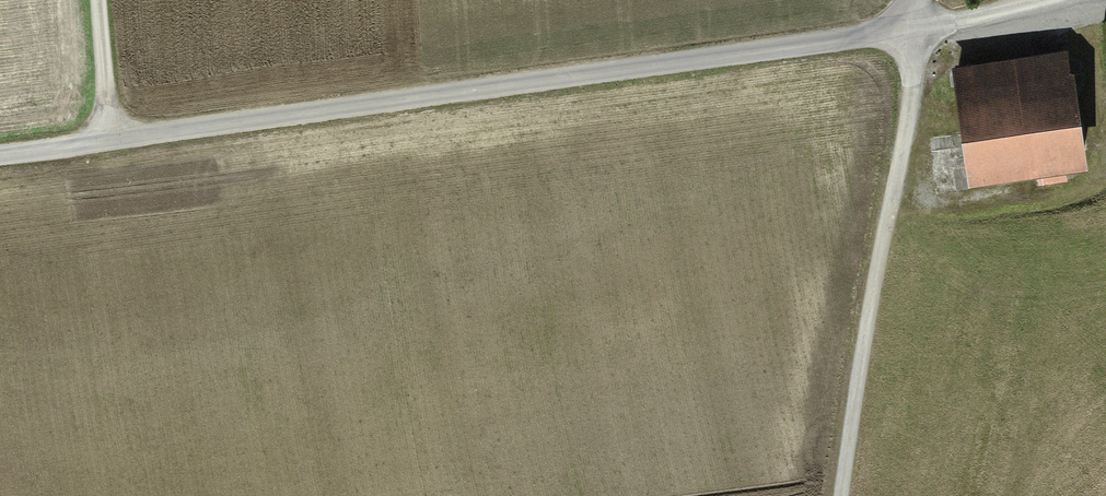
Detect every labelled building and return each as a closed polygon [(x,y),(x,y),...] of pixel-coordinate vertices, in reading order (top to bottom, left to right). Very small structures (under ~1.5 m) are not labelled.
[(1065,57),(957,72),(971,168),(1036,159),(1039,182),(1065,179),(1063,167),(1081,164),(1065,57)]
